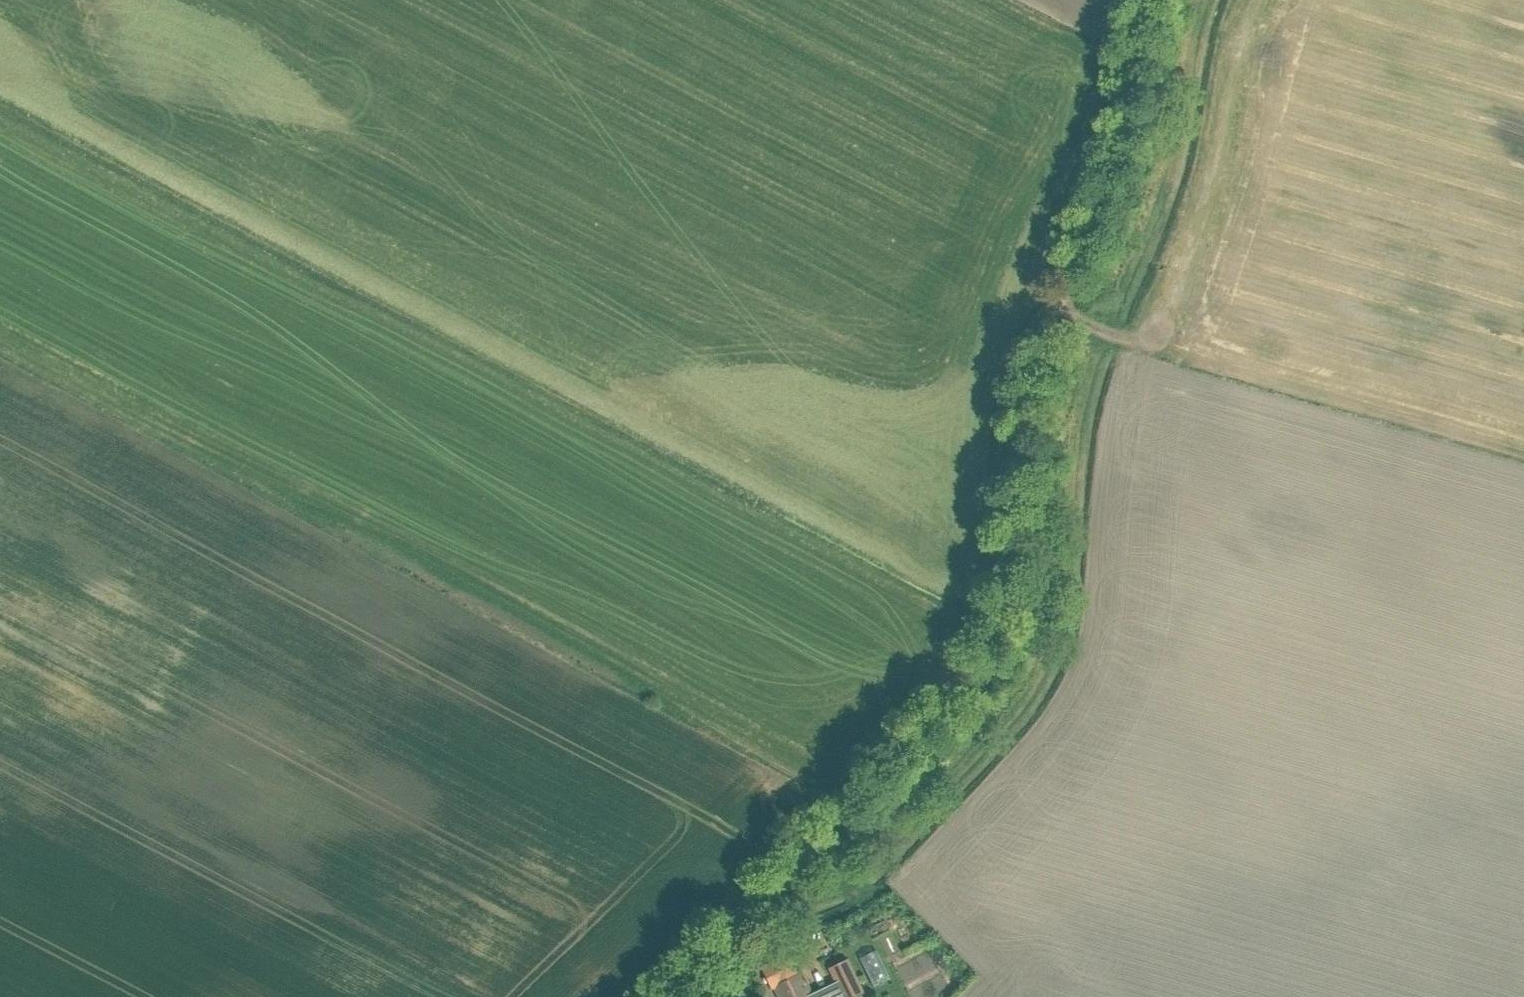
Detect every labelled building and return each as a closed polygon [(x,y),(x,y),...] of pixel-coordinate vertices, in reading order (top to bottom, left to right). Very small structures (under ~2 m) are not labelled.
[(770,988),(775,996),(813,996),(804,980),(800,982),(798,978),(790,962),(788,956),(785,957),(761,969),(770,988)] [(864,993),(848,959),(827,969),(841,996),(855,996),(864,993)]
